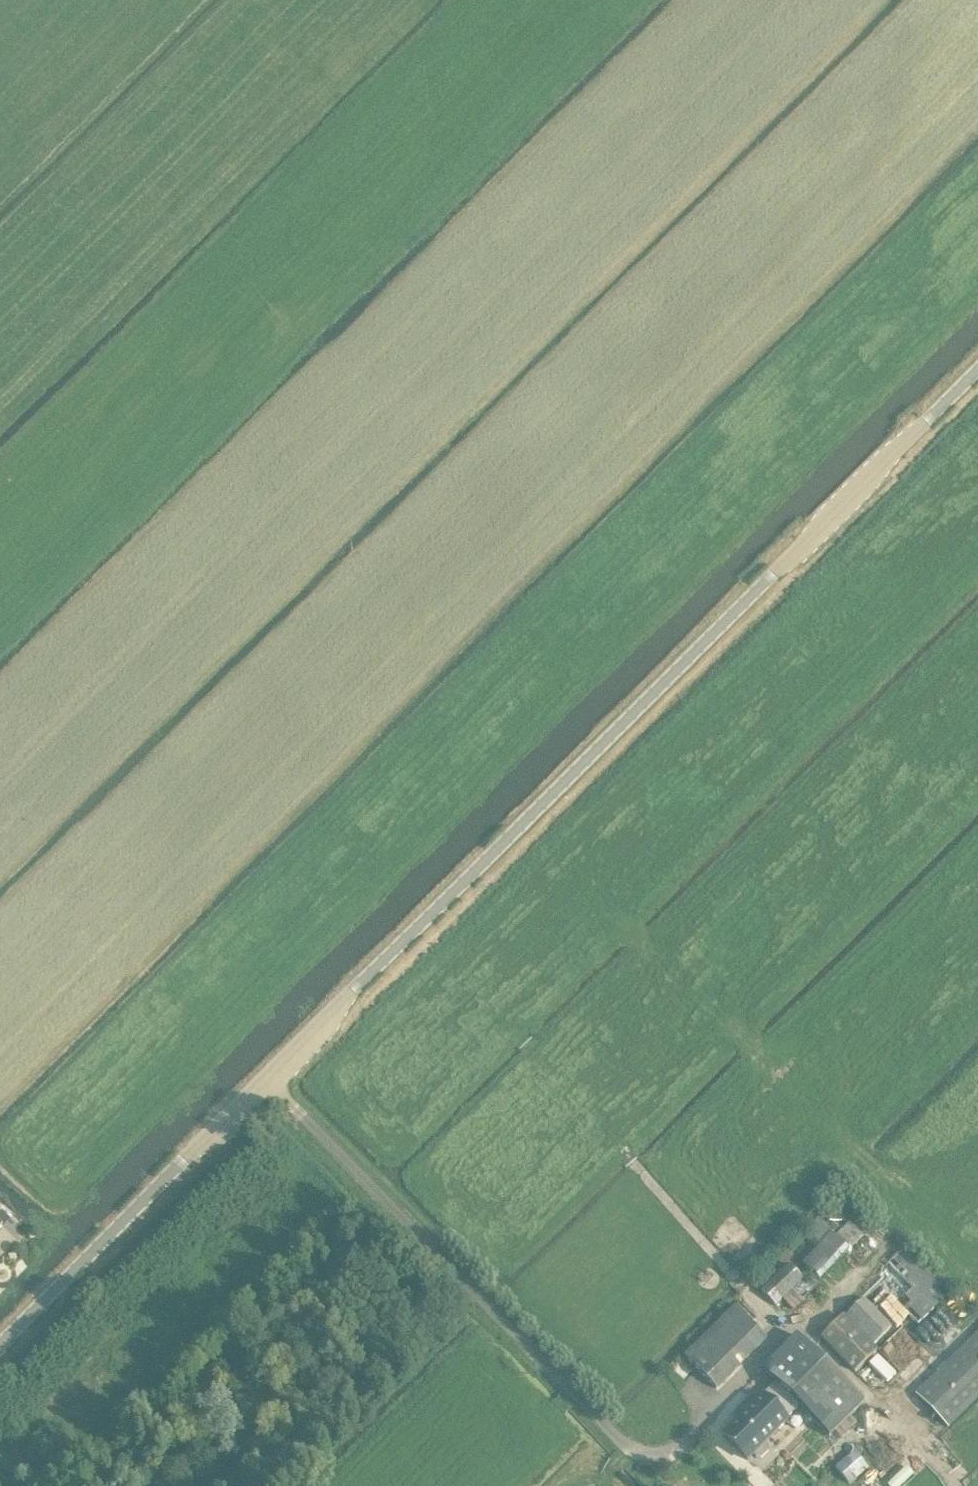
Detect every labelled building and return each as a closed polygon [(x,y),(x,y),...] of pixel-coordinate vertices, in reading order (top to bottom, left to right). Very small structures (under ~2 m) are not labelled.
[(834,1237),(831,1235),(832,1233),(818,1219),(802,1236),(815,1249),(800,1265),(818,1281),(845,1254),(859,1267),(876,1249),(848,1222),(834,1237)] [(873,1279),(918,1325),(951,1292),(906,1246),(873,1279)] [(761,1290),(775,1306),(803,1279),(790,1264),(761,1290)] [(846,1317),(873,1345),(891,1327),(864,1299),(846,1317)] [(684,1357),(715,1389),(766,1339),(734,1306),(684,1357)] [(820,1339),(854,1374),(878,1351),(844,1316),(820,1339)] [(940,1371),(915,1395),(946,1427),(977,1396),(977,1333),(940,1371)] [(774,1383),(800,1409),(828,1436),(863,1402),(796,1336),(761,1370),(774,1383)] [(877,1356),(869,1364),(887,1383),(895,1374),(877,1356)] [(796,1414),(770,1388),(723,1433),(749,1460),(796,1414)] [(853,1452),(835,1468),(850,1485),(869,1469),(853,1452)]
